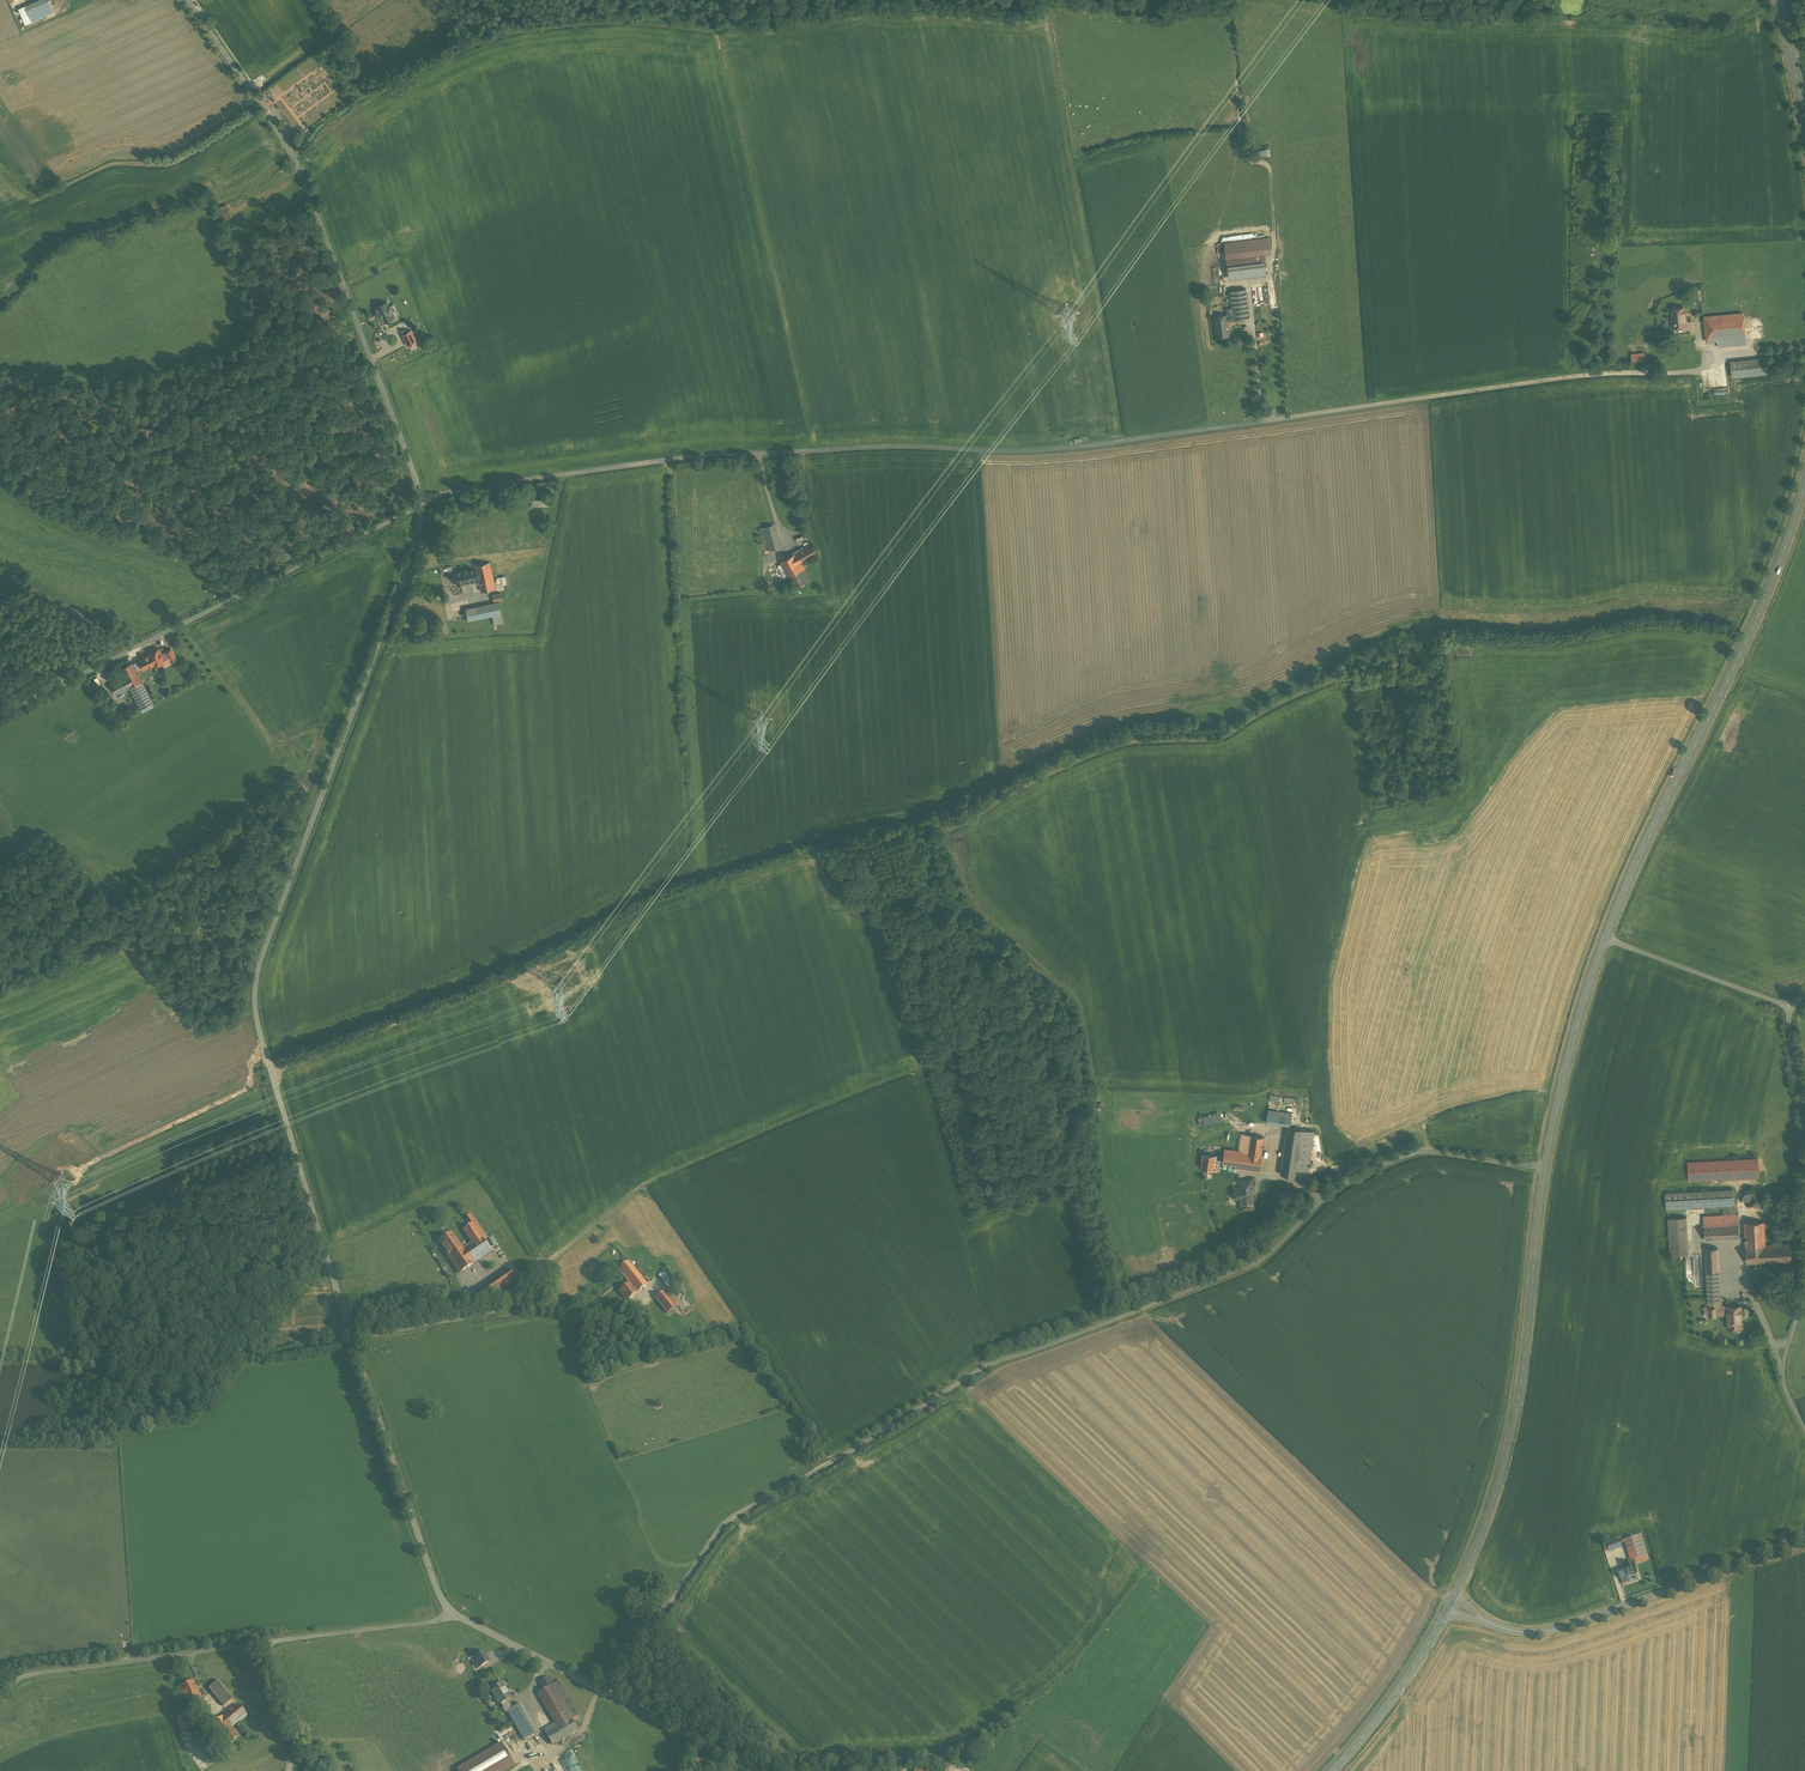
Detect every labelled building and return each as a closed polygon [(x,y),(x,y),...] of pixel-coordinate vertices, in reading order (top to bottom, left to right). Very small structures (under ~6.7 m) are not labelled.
[(48,0),(38,0),(25,6),(31,21),(53,12),(48,0)] [(31,21),(25,6),(19,8),(26,24),(31,21)] [(1266,150),(1252,152),(1253,158),(1267,156),(1266,150)] [(228,203),(219,208),(225,220),(234,216),(228,203)] [(1224,243),(1226,257),(1263,253),(1270,252),(1268,238),(1224,243)] [(1263,253),(1226,257),(1229,279),(1266,275),(1263,253)] [(1233,308),(1234,320),(1249,319),(1245,288),(1230,290),(1233,308)] [(386,301),(374,307),(382,324),(394,318),(386,301)] [(1673,308),(1672,308),(1672,314),(1671,315),(1671,320),(1673,321),(1674,328),(1686,327),(1684,307),(1678,308),(1677,307),(1673,308)] [(1743,313),(1704,317),(1706,338),(1717,337),(1718,346),(1746,344),(1743,313)] [(1226,315),(1214,317),(1215,329),(1216,337),(1230,335),(1229,331),(1228,331),(1227,321),(1226,315)] [(411,324),(402,329),(407,341),(417,337),(411,324)] [(1648,351),(1634,352),(1634,361),(1648,360),(1648,351)] [(1767,358),(1731,362),(1733,377),(1769,373),(1767,358)] [(1711,380),(1712,391),(1723,391),(1729,391),(1729,379),(1711,380)] [(771,525),(760,528),(765,547),(769,546),(770,550),(781,548),(774,524),(771,525)] [(804,539),(811,536),(810,532),(798,538),(800,543),(805,541),(804,539)] [(780,561),(786,572),(801,564),(803,567),(805,566),(803,561),(817,554),(812,544),(780,561)] [(475,565),(476,568),(478,579),(481,591),(495,588),(489,562),(475,565)] [(803,567),(801,564),(786,572),(795,588),(809,580),(803,567)] [(478,579),(476,568),(468,570),(467,568),(453,572),(453,571),(449,572),(450,580),(455,579),(456,585),(470,581),(478,579)] [(498,583),(503,582),(504,584),(508,583),(507,575),(497,577),(498,583)] [(501,593),(492,594),(494,601),(502,600),(501,593)] [(499,601),(489,603),(492,615),(493,625),(504,623),(499,601)] [(489,603),(465,608),(467,620),(492,615),(489,603)] [(149,654),(138,660),(139,661),(133,664),(135,669),(141,666),(143,669),(153,664),(154,666),(162,662),(164,661),(164,660),(161,655),(158,649),(148,654),(149,654)] [(166,653),(161,655),(164,660),(169,658),(171,662),(176,659),(171,649),(166,652),(166,653)] [(171,662),(169,658),(164,660),(164,661),(162,662),(164,667),(171,663),(171,662)] [(133,664),(132,663),(120,669),(124,677),(110,684),(115,694),(129,687),(140,709),(152,703),(135,669),(133,664)] [(1292,1109),(1268,1106),(1266,1123),(1290,1126),(1292,1109)] [(1219,1113),(1203,1117),(1204,1124),(1220,1121),(1219,1113)] [(1314,1131),(1287,1127),(1280,1174),(1294,1176),(1295,1169),(1308,1171),(1314,1131)] [(1239,1151),(1224,1149),(1222,1162),(1237,1165),(1237,1168),(1259,1171),(1264,1137),(1241,1133),(1239,1151)] [(1214,1155),(1203,1153),(1201,1167),(1212,1169),(1214,1155)] [(90,1156),(78,1163),(80,1167),(92,1159),(90,1156)] [(1757,1158),(1735,1160),(1736,1177),(1758,1176),(1757,1158)] [(1735,1160),(1688,1162),(1689,1180),(1736,1177),(1735,1160)] [(1140,1188),(1144,1179),(1138,1176),(1133,1185),(1140,1188)] [(1251,1180),(1239,1180),(1239,1186),(1234,1187),(1235,1199),(1240,1199),(1240,1209),(1253,1208),(1251,1180)] [(1733,1190),(1666,1193),(1667,1208),(1723,1205),(1724,1214),(1704,1215),(1705,1240),(1739,1238),(1738,1214),(1734,1214),(1733,1190)] [(1751,1192),(1749,1193),(1748,1194),(1746,1196),(1745,1197),(1745,1199),(1746,1202),(1747,1204),(1749,1205),(1752,1205),(1755,1205),(1756,1203),(1757,1202),(1758,1200),(1758,1198),(1757,1195),(1756,1194),(1754,1193),(1751,1192)] [(468,1244),(462,1248),(449,1258),(459,1273),(491,1252),(483,1241),(488,1238),(470,1213),(466,1216),(472,1224),(463,1230),(473,1244),(470,1246),(468,1244)] [(1686,1217),(1668,1218),(1670,1254),(1688,1253),(1686,1217)] [(1764,1222),(1745,1223),(1747,1262),(1765,1262),(1765,1263),(1779,1263),(1778,1261),(1791,1260),(1790,1244),(1765,1245),(1764,1222)] [(449,1258),(462,1248),(452,1233),(438,1242),(449,1258)] [(1718,1248),(1705,1248),(1708,1301),(1720,1301),(1718,1248)] [(629,1262),(619,1271),(626,1279),(630,1285),(640,1276),(629,1262)] [(516,1279),(509,1268),(473,1293),(480,1304),(516,1279)] [(663,1272),(659,1275),(670,1289),(675,1285),(670,1279),(669,1280),(663,1272)] [(630,1285),(626,1279),(609,1293),(620,1307),(647,1285),(641,1278),(640,1276),(630,1285)] [(665,1291),(654,1300),(666,1315),(677,1306),(665,1291)] [(1724,1310),(1727,1310),(1727,1306),(1720,1307),(1720,1301),(1708,1301),(1708,1306),(1705,1307),(1705,1313),(1709,1313),(1709,1316),(1716,1316),(1716,1314),(1724,1314),(1724,1310)] [(1741,1305),(1727,1306),(1727,1310),(1727,1315),(1727,1316),(1727,1321),(1728,1322),(1728,1328),(1730,1329),(1735,1329),(1736,1327),(1742,1327),(1741,1305)] [(639,1312),(636,1321),(646,1324),(648,1315),(639,1312)] [(1641,1535),(1622,1540),(1625,1552),(1628,1552),(1631,1561),(1635,1559),(1636,1563),(1648,1560),(1641,1535)] [(1620,1541),(1607,1545),(1609,1549),(1617,1547),(1618,1548),(1622,1547),(1620,1541)] [(1626,1567),(1618,1569),(1621,1578),(1637,1573),(1634,1564),(1633,1564),(1633,1562),(1625,1564),(1626,1567)] [(489,1662),(483,1651),(473,1657),(477,1663),(474,1665),(477,1669),(489,1662)] [(539,1683),(544,1690),(551,1686),(554,1684),(550,1677),(539,1683)] [(233,1698),(218,1680),(210,1687),(209,1688),(224,1706),(233,1698)] [(201,1697),(193,1681),(180,1688),(188,1704),(201,1697)] [(554,1684),(551,1686),(568,1716),(571,1720),(572,1719),(580,1715),(560,1681),(554,1684)] [(505,1688),(502,1682),(490,1689),(499,1705),(500,1704),(505,1713),(507,1712),(512,1709),(507,1700),(511,1698),(505,1688)] [(568,1716),(551,1686),(544,1690),(538,1693),(556,1723),(568,1716)] [(247,1715),(238,1704),(212,1726),(228,1746),(240,1736),(233,1727),(238,1723),(247,1715)] [(512,1709),(507,1712),(524,1740),(538,1732),(521,1704),(512,1709)] [(185,1714),(176,1718),(181,1731),(190,1728),(185,1714)] [(571,1720),(568,1716),(556,1723),(544,1730),(553,1745),(578,1730),(572,1719),(571,1720)] [(457,1770),(458,1770),(503,1770),(514,1765),(501,1744),(457,1770)]
